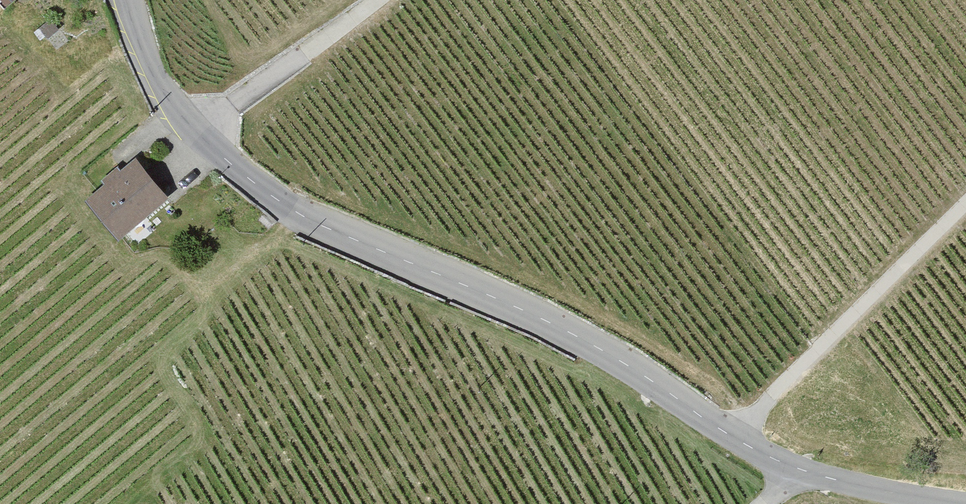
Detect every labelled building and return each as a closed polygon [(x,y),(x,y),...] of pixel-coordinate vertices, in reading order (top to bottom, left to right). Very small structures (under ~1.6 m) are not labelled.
[(94,199),(126,237),(175,197),(143,158),(94,199)]
